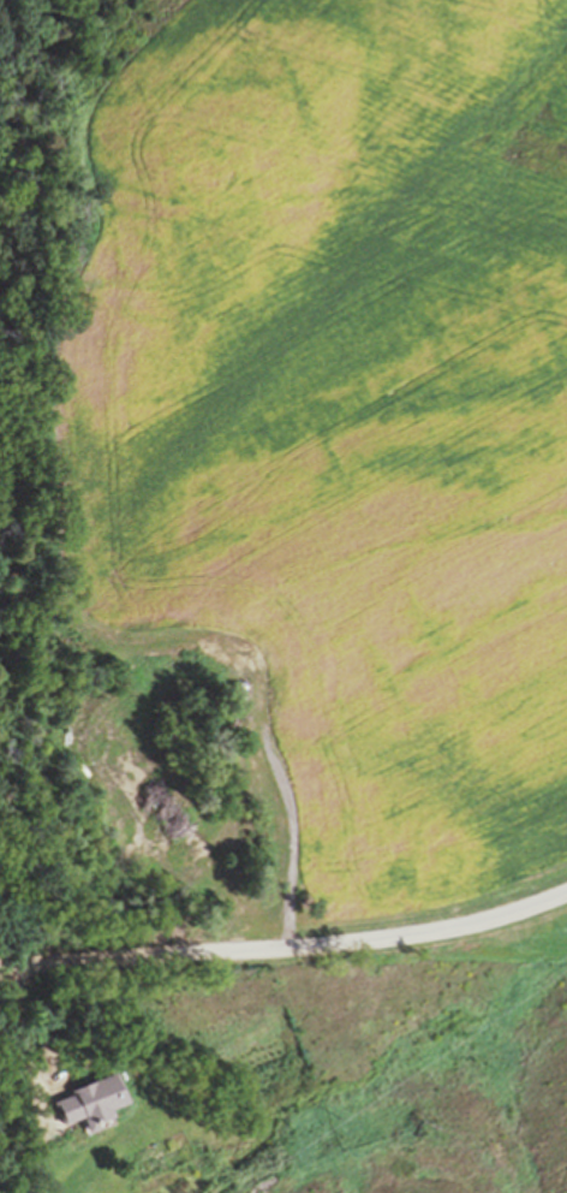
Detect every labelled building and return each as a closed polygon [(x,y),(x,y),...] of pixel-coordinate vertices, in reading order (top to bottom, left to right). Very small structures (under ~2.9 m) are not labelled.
[(37,1076),(37,1055),(50,1055),(50,1076),(37,1076)]
